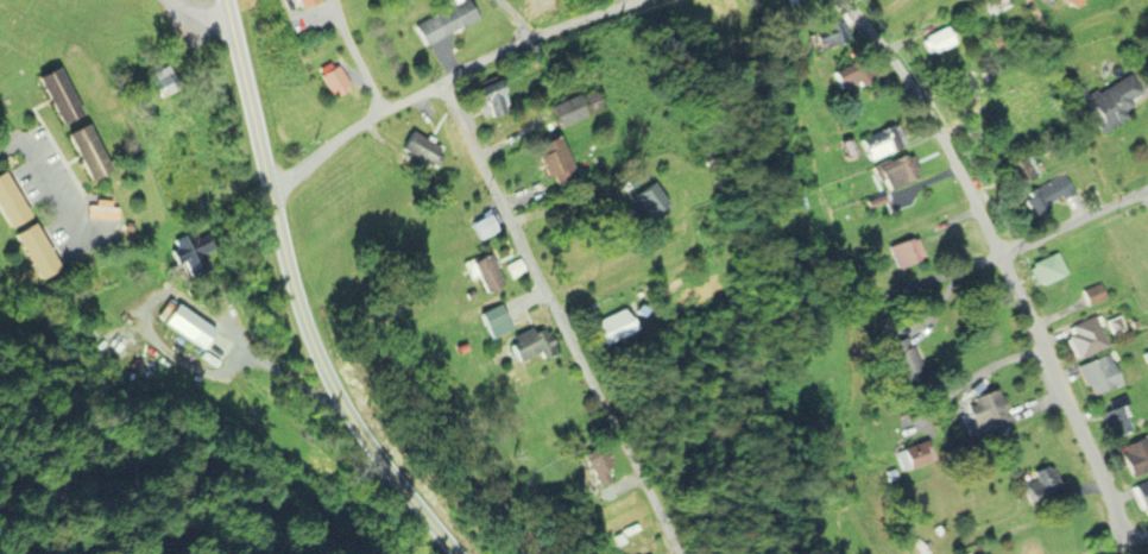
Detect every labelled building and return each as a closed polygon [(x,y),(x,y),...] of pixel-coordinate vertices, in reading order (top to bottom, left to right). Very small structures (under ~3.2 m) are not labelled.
[(423,44),(475,21),(465,0),(463,0),(414,22),(423,44)] [(847,39),(844,20),(811,27),(815,46),(847,39)] [(928,55),(957,42),(950,25),(921,38),(928,55)] [(874,77),(866,60),(833,75),(841,93),(874,77)] [(318,74),(329,95),(349,85),(337,64),(318,74)] [(147,73),(156,96),(176,88),(166,65),(147,73)] [(82,114),(60,66),(38,77),(61,124),(82,114)] [(1096,133),(1126,118),(1121,109),(1133,104),(1130,98),(1140,92),(1131,74),(1087,95),(1083,87),(1075,90),(1096,133)] [(510,108),(499,83),(473,94),(485,119),(510,108)] [(601,108),(592,87),(548,107),(557,127),(601,108)] [(904,138),(892,122),(861,145),(874,161),(904,138)] [(110,170),(87,124),(65,135),(89,181),(110,170)] [(401,149),(437,168),(447,149),(411,130),(401,149)] [(575,174),(557,135),(534,145),(551,184),(575,174)] [(920,174),(909,151),(874,167),(884,191),(920,174)] [(1013,186),(1038,175),(1029,154),(1004,165),(1013,186)] [(7,228),(28,217),(3,171),(0,172),(0,214),(7,228)] [(1024,191),(1032,211),(1075,193),(1067,174),(1024,191)] [(641,221),(664,206),(647,181),(625,196),(641,221)] [(496,230),(487,214),(469,223),(478,240),(496,230)] [(38,279),(58,267),(32,223),(12,235),(38,279)] [(208,270),(200,232),(173,238),(179,265),(185,264),(187,275),(208,270)] [(895,266),(923,258),(917,237),(889,245),(895,266)] [(1067,272),(1056,251),(1028,266),(1038,287),(1067,272)] [(469,261),(483,292),(502,283),(488,253),(469,261)] [(1089,304),(1106,299),(1101,284),(1084,289),(1089,304)] [(162,324),(203,350),(216,330),(176,303),(162,324)] [(510,329),(499,304),(477,313),(489,339),(510,329)] [(630,330),(624,318),(613,323),(608,315),(590,324),(601,345),(630,330)] [(1109,345),(1095,315),(1065,329),(1079,359),(1109,345)] [(538,323),(511,339),(516,347),(510,351),(517,362),(536,351),(540,359),(554,350),(538,323)] [(885,345),(901,386),(924,378),(908,336),(885,345)] [(1121,361),(1117,351),(1078,365),(1090,396),(1121,384),(1114,364),(1121,361)] [(977,435),(1008,426),(999,390),(967,398),(977,435)] [(1132,428),(1118,398),(1110,402),(1113,408),(1101,414),(1112,438),(1132,428)] [(1132,476),(1147,470),(1147,438),(1147,436),(1120,447),(1132,476)] [(899,470),(931,463),(927,443),(895,449),(899,470)] [(593,485),(612,477),(599,445),(574,455),(580,469),(586,466),(593,485)] [(1031,503),(1063,488),(1052,464),(1034,473),(1037,478),(1023,485),(1031,503)] [(1147,516),(1147,515),(1147,480),(1134,485),(1147,516)]
